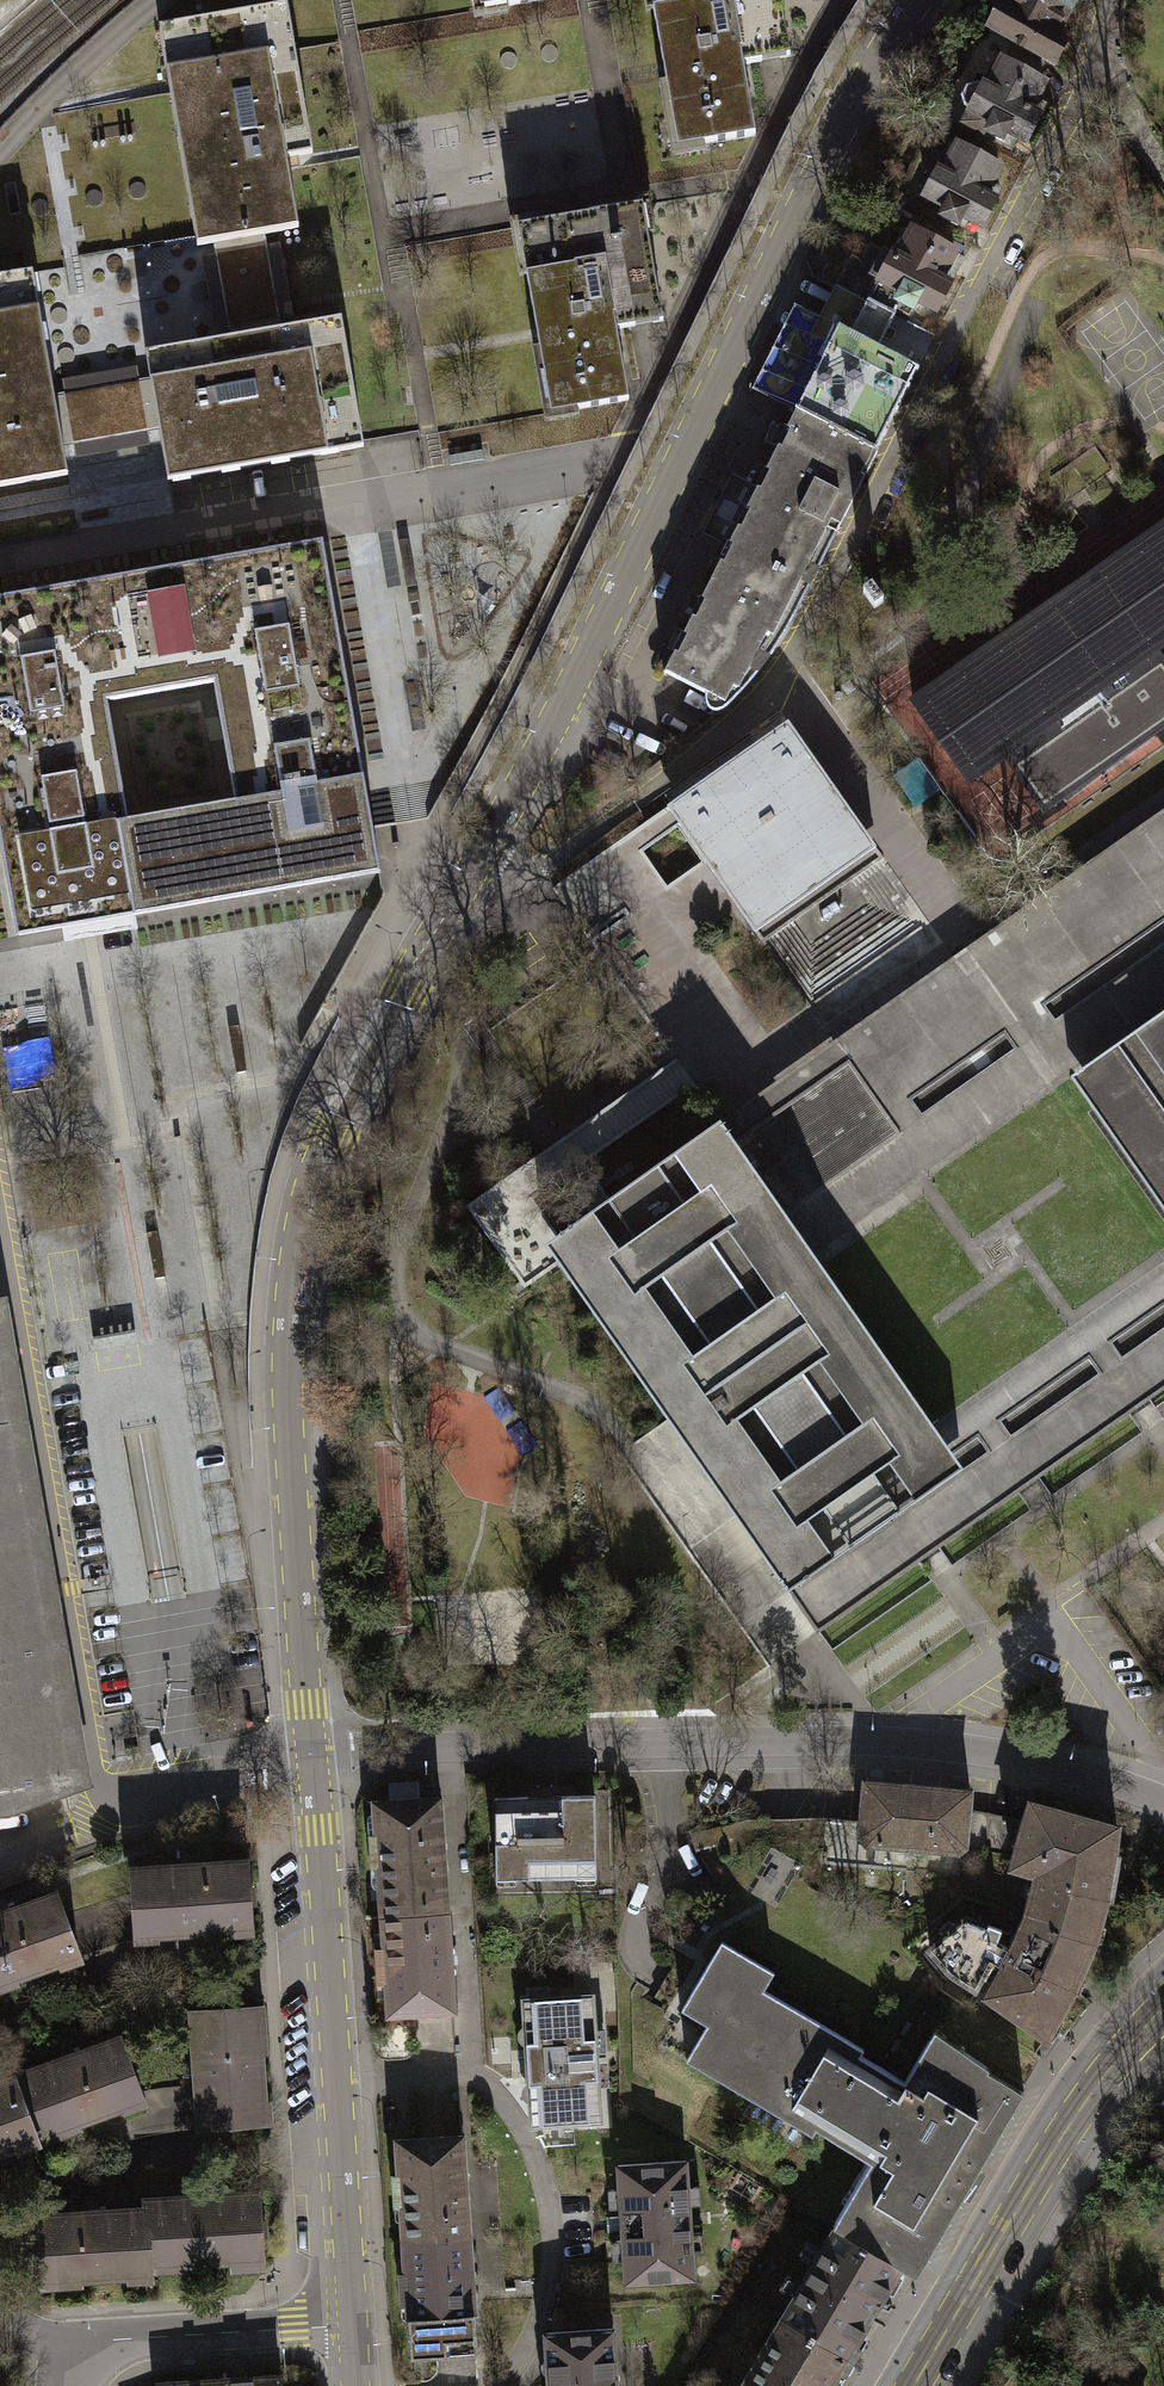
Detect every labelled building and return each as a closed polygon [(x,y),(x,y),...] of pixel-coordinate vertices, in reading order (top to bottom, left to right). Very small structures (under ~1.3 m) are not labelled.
[(480,11),(543,0),(478,0),(480,11)] [(677,149),(755,136),(743,65),(790,57),(780,0),(651,0),(677,149)] [(1005,7),(1002,6),(1001,9),(989,30),(1054,65),(1066,41),(1057,36),(1071,9),(1073,10),(1078,0),(1008,0),(1005,7)] [(1008,0),(990,0),(989,3),(1001,9),(1002,6),(1005,7),(1008,0)] [(197,246),(215,243),(232,338),(279,330),(263,234),(298,228),(286,158),(312,154),(287,7),(159,29),(197,246)] [(962,97),(966,108),(971,111),(964,125),(981,135),(987,133),(1011,146),(1016,137),(1026,142),(1045,106),(1035,101),(1045,83),(1003,61),(988,88),(984,86),(983,87),(978,84),(967,87),(962,97)] [(990,185),(999,168),(958,146),(943,174),(939,171),(926,196),(946,207),(941,217),(958,226),(963,216),(980,225),(1000,190),(990,185)] [(643,205),(518,227),(551,414),(628,400),(616,329),(663,321),(643,205)] [(895,312),(899,304),(913,311),(918,301),(936,310),(964,257),(913,230),(911,233),(904,230),(891,254),(869,243),(860,261),(851,256),(835,286),(855,296),(895,315),(896,312),(895,312)] [(32,272),(0,278),(0,487),(68,475),(62,444),(115,435),(134,432),(158,427),(150,380),(54,397),(32,272)] [(753,390),(797,411),(855,296),(835,286),(819,319),(795,307),(753,390)] [(797,411),(875,451),(917,368),(878,348),(895,315),(855,296),(797,411)] [(363,446),(341,319),(279,330),(232,338),(145,353),(150,380),(158,427),(167,480),(363,446)] [(875,451),(797,411),(757,491),(728,547),(664,674),(704,694),(703,698),(704,703),(706,707),(710,710),(715,712),(722,711),(726,707),(751,680),(770,656),(789,626),(804,595),(877,452),(875,451)] [(699,532),(728,547),(757,491),(727,475),(699,532)] [(910,703),(971,789),(1008,764),(1046,818),(1163,736),(1163,525),(910,703)] [(17,936),(88,924),(380,873),(322,542),(0,598),(0,841),(17,936)] [(872,586),(863,593),(876,609),(884,602),(872,586)] [(788,722),(667,807),(755,932),(876,847),(788,722)] [(917,760),(895,775),(917,806),(938,790),(917,760)] [(832,1042),(898,1136),(888,1143),(901,1161),(909,1155),(922,1173),(1066,1073),(1069,1077),(1070,1077),(1163,1011),(1163,809),(832,1042)] [(1070,1077),(1163,1211),(1163,1011),(1070,1077)] [(963,1466),(933,1423),(720,1121),(544,1244),(558,1263),(787,1589),(963,1466)] [(558,1263),(544,1244),(500,1181),(466,1205),(524,1287),(558,1263)] [(787,1589),(817,1631),(1163,1389),(1163,1261),(933,1423),(963,1466),(787,1589)] [(18,1813),(92,1786),(7,1296),(0,1297),(0,1380),(28,1543),(29,1543),(72,1788),(16,1809),(0,1811),(0,1817),(18,1813)] [(0,1380),(0,1811),(16,1809),(72,1788),(29,1543),(28,1543),(0,1380)] [(388,1782),(389,1801),(419,1799),(418,1780),(388,1782)] [(865,1782),(860,1837),(866,1844),(958,1852),(965,1846),(968,1809),(970,1792),(865,1782)] [(515,1796),(495,1797),(496,1879),(597,1877),(595,1795),(575,1795),(574,1786),(515,1787),(515,1796)] [(378,1866),(381,1916),(448,1911),(440,1797),(419,1799),(389,1801),(373,1802),(376,1835),(369,1836),(371,1867),(378,1866)] [(1025,1916),(1093,1941),(1105,1900),(1111,1899),(1119,1856),(1113,1851),(1116,1827),(1029,1802),(1024,1820),(1014,1857),(1011,1868),(1044,1878),(1042,1884),(1035,1883),(1025,1916)] [(965,1846),(985,1851),(989,1813),(968,1809),(965,1846)] [(1024,1820),(989,1813),(985,1851),(1014,1857),(1024,1820)] [(133,1870),(137,1933),(224,1927),(225,1935),(251,1933),(246,1863),(198,1866),(198,1862),(180,1863),(180,1867),(133,1870)] [(78,1953),(56,1894),(11,1910),(10,1907),(0,1911),(0,1982),(78,1953)] [(454,2010),(448,1911),(381,1916),(383,1949),(377,1949),(379,1981),(386,1980),(388,2014),(454,2010)] [(1093,1941),(1025,1916),(1011,1949),(997,1941),(1001,1930),(966,1916),(929,1949),(951,1975),(977,1990),(983,1979),(992,1984),(985,1997),(1045,2038),(1071,1993),(1093,1941)] [(774,1973),(721,1941),(681,2010),(707,2025),(686,2060),(813,2135),(816,2129),(853,2151),(855,2146),(873,2157),(834,2225),(902,2265),(917,2274),(1024,2092),(988,2071),(989,2068),(934,2030),(905,2081),(860,2055),(864,2049),(763,1990),(774,1973)] [(593,1996),(523,2000),(525,2025),(521,2027),(519,2030),(518,2035),(520,2039),(523,2041),(526,2043),(528,2082),(525,2083),(523,2087),(522,2090),(524,2095),(526,2098),(530,2099),(531,2123),(600,2120),(593,1996)] [(256,2007),(193,2012),(196,2059),(192,2060),(193,2077),(197,2077),(201,2125),(263,2121),(256,2007)] [(58,2062),(14,2078),(36,2137),(142,2098),(120,2039),(75,2055),(73,2052),(57,2058),(58,2062)] [(36,2137),(14,2078),(0,2083),(0,2151),(36,2137)] [(400,2205),(402,2238),(469,2234),(463,2135),(396,2139),(398,2173),(392,2174),(394,2205),(400,2205)] [(686,2160),(617,2165),(625,2282),(694,2277),(686,2160)] [(145,2200),(146,2210),(149,2263),(234,2258),(234,2266),(262,2264),(258,2193),(209,2196),(209,2193),(191,2194),(191,2197),(145,2200)] [(150,2273),(149,2263),(146,2210),(100,2213),(99,2209),(82,2210),(82,2214),(34,2217),(38,2288),(64,2286),(64,2278),(150,2273)] [(781,2315),(854,2358),(862,2345),(856,2341),(902,2265),(834,2225),(781,2315)] [(476,2351),(469,2234),(402,2238),(405,2271),(399,2271),(401,2303),(407,2303),(410,2355),(476,2351)] [(781,2315),(739,2385),(830,2385),(840,2369),(846,2372),(854,2358),(781,2315)] [(613,2328),(546,2332),(547,2355),(544,2357),(542,2359),(541,2365),(542,2369),(545,2372),(549,2373),(550,2385),(617,2385),(613,2328)] [(158,2385),(282,2385),(281,2377),(158,2385)]
